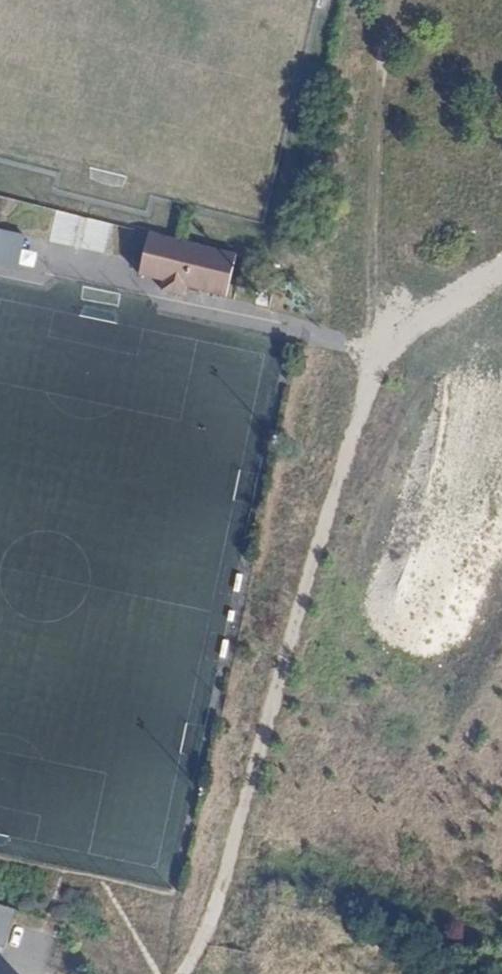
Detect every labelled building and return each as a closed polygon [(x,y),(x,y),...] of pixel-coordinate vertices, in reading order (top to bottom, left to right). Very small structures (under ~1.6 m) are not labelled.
[(24,253),(27,234),(0,229),(0,264),(13,267),(10,261),(24,253)] [(224,300),(234,259),(151,239),(141,279),(165,285),(163,294),(183,300),(186,290),(224,300)] [(21,268),(24,253),(10,261),(13,267),(21,268)] [(238,286),(237,290),(254,294),(255,289),(238,286)]
